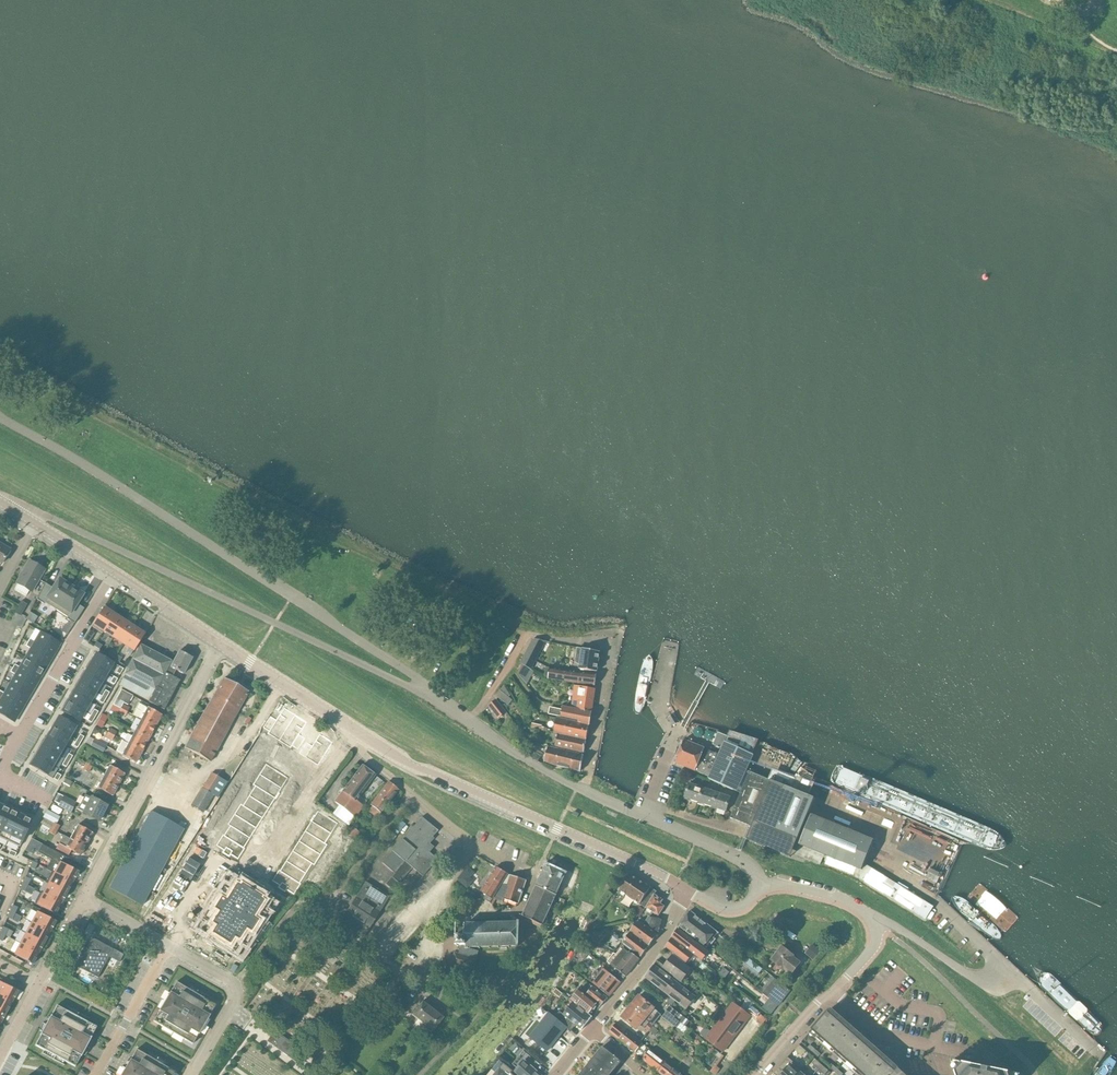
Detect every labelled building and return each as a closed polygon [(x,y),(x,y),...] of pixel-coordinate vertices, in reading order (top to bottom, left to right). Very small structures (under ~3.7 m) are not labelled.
[(11,550),(0,544),(0,564),(2,565),(11,550)] [(18,584),(14,590),(26,596),(29,590),(32,592),(45,569),(41,567),(40,564),(38,562),(36,562),(33,563),(29,560),(17,583),(18,584)] [(45,583),(36,599),(43,604),(44,602),(56,610),(71,587),(67,584),(67,583),(61,579),(61,580),(59,579),(53,589),(45,583)] [(71,587),(56,610),(67,617),(66,619),(74,624),(84,608),(83,608),(77,604),(83,594),(81,593),(82,592),(76,588),(75,589),(71,587)] [(20,616),(27,604),(21,601),(14,613),(20,616)] [(104,631),(114,615),(104,608),(91,627),(102,634),(104,631)] [(114,615),(104,631),(113,637),(124,621),(114,615)] [(124,621),(113,638),(114,638),(123,644),(134,628),(132,626),(124,621)] [(134,628),(123,644),(124,644),(126,646),(133,651),(138,644),(144,634),(135,628),(134,628)] [(29,638),(27,642),(32,645),(52,657),(60,643),(40,631),(34,641),(29,638)] [(83,639),(88,642),(94,634),(89,631),(83,639)] [(545,642),(532,639),(526,652),(520,663),(523,665),(520,669),(528,674),(531,669),(537,658),(545,642)] [(29,649),(24,658),(45,670),(52,657),(32,645),(27,642),(25,646),(29,649)] [(94,645),(94,646),(100,650),(102,645),(96,642),(94,645)] [(141,646),(119,686),(164,710),(180,680),(173,676),(176,670),(183,674),(192,658),(179,651),(173,663),(141,646)] [(578,648),(576,662),(580,664),(579,669),(596,672),(597,671),(598,671),(598,664),(600,652),(582,649),(578,648)] [(108,655),(114,659),(118,661),(119,662),(122,658),(120,657),(116,654),(111,651),(108,655)] [(93,658),(90,663),(107,673),(110,668),(112,663),(96,654),(93,658)] [(637,682),(633,704),(633,706),(633,709),(634,711),(635,713),(637,714),(638,714),(640,713),(641,713),(642,711),(644,705),(650,683),(651,677),(653,665),(653,661),(652,659),(651,657),(650,655),(649,655),(647,655),(646,657),(643,661),(641,666),(639,673),(637,682)] [(14,664),(12,668),(17,671),(37,683),(45,670),(24,658),(19,667),(14,664)] [(90,663),(85,672),(101,682),(107,673),(90,663)] [(546,667),(544,676),(549,679),(566,682),(567,670),(550,668),(546,667)] [(14,674),(9,683),(30,695),(37,683),(17,671),(12,668),(10,672),(14,674)] [(567,670),(566,682),(570,683),(595,686),(597,674),(571,671),(567,670)] [(85,672),(79,682),(96,692),(101,682),(85,672)] [(210,761),(249,691),(224,678),(186,747),(210,761)] [(79,682),(74,692),(89,701),(90,701),(94,695),(96,692),(79,682)] [(1,697),(22,709),(30,695),(9,683),(3,693),(0,691),(0,696),(1,697)] [(508,706),(513,700),(509,697),(511,695),(504,685),(500,690),(495,696),(508,706)] [(571,708),(591,712),(595,689),(574,685),(571,708)] [(128,705),(130,701),(133,696),(121,689),(113,705),(121,709),(118,712),(125,716),(130,708),(123,704),(124,703),(128,705)] [(74,692),(68,701),(84,711),(87,706),(90,701),(89,701),(74,692)] [(14,722),(22,709),(1,697),(0,696),(0,714),(14,722)] [(68,701),(62,711),(79,721),(84,711),(68,701)] [(499,717),(505,712),(496,701),(490,706),(499,717)] [(550,707),(549,714),(561,717),(578,720),(578,723),(589,725),(589,723),(591,712),(571,708),(563,706),(562,710),(550,707)] [(147,707),(141,719),(144,721),(156,727),(162,716),(162,715),(151,709),(147,707)] [(270,716),(263,728),(269,731),(267,734),(279,741),(295,715),(284,708),(276,720),(270,716)] [(674,726),(678,723),(673,714),(669,717),(674,726)] [(295,715),(279,741),(290,748),(292,746),(298,750),(305,738),(299,735),(306,723),(303,721),(304,721),(297,716),(297,717),(295,716),(296,715),(295,715)] [(59,717),(53,727),(70,737),(75,727),(59,717)] [(586,740),(589,725),(578,723),(557,718),(554,733),(586,740)] [(141,719),(135,731),(138,733),(149,738),(156,727),(144,721),(141,719)] [(549,732),(550,729),(544,728),(544,727),(542,727),(542,726),(532,723),(532,728),(544,731),(549,732)] [(102,729),(95,726),(92,732),(96,734),(100,733),(102,729)] [(53,727),(47,736),(64,746),(70,737),(53,727)] [(112,740),(117,732),(110,728),(106,736),(112,740)] [(143,751),(149,738),(135,731),(128,743),(143,751)] [(724,749),(729,737),(718,732),(713,745),(724,749)] [(306,742),(299,754),(318,766),(324,756),(326,757),(331,750),(329,748),(332,743),(330,741),(330,740),(323,735),(322,736),(320,734),(312,746),(306,742)] [(555,734),(554,737),(557,738),(556,745),(555,746),(584,753),(586,741),(558,735),(555,734)] [(729,737),(724,749),(710,780),(734,790),(757,741),(730,734),(729,737)] [(47,736),(42,746),(58,755),(64,746),(47,736)] [(89,737),(86,742),(91,745),(90,746),(103,752),(107,745),(94,739),(89,737)] [(705,748),(684,740),(679,752),(675,762),(709,776),(717,754),(710,751),(712,748),(706,745),(705,748)] [(136,763),(143,751),(128,743),(122,755),(136,763)] [(42,746),(36,755),(53,765),(58,755),(42,746)] [(580,771),(582,765),(584,755),(548,747),(544,761),(555,765),(580,771)] [(36,755),(30,764),(47,774),(53,765),(36,755)] [(89,773),(94,763),(88,760),(82,769),(89,773)] [(266,764),(259,774),(281,788),(288,778),(266,764)] [(335,800),(335,801),(340,805),(355,817),(356,817),(356,816),(364,806),(362,805),(356,801),(375,776),(371,772),(362,765),(335,800)] [(112,796),(125,774),(110,766),(98,788),(112,796)] [(809,782),(814,776),(802,768),(798,774),(809,782)] [(750,771),(731,818),(752,827),(747,839),(790,857),(798,839),(815,798),(785,786),(750,771)] [(218,798),(227,783),(211,772),(202,788),(201,788),(191,805),(204,813),(214,796),(218,798)] [(259,774),(253,784),(276,799),(280,793),(279,793),(281,788),(259,774)] [(377,796),(387,804),(399,790),(388,781),(377,796)] [(699,802),(704,788),(690,783),(685,797),(699,802)] [(255,786),(249,796),(269,808),(275,799),(276,799),(253,784),(253,785),(255,786)] [(712,807),(717,793),(704,788),(699,802),(712,807)] [(717,793),(712,807),(726,811),(731,797),(717,793)] [(63,796),(58,794),(54,801),(59,804),(58,806),(71,813),(77,802),(64,795),(63,796)] [(841,804),(844,798),(834,794),(832,800),(841,804)] [(85,795),(77,809),(82,812),(84,812),(99,821),(100,819),(102,815),(107,806),(97,801),(91,798),(90,797),(85,795)] [(241,804),(240,804),(262,818),(269,808),(249,796),(243,805),(241,804)] [(381,813),(387,804),(377,796),(370,805),(372,806),(368,811),(377,818),(381,813)] [(240,804),(234,814),(256,828),(262,818),(240,804)] [(0,831),(10,810),(0,805),(0,831)] [(10,810),(0,831),(11,836),(21,815),(10,810)] [(55,836),(60,826),(56,824),(60,817),(47,810),(40,823),(51,828),(49,832),(55,836)] [(143,906),(163,867),(184,828),(151,811),(130,849),(110,887),(143,906)] [(314,815),(310,820),(331,834),(338,823),(318,811),(315,815),(314,815)] [(234,814),(228,824),(250,838),(256,828),(234,814)] [(21,815),(11,836),(22,841),(31,820),(21,815)] [(423,876),(438,859),(430,852),(434,847),(429,843),(434,838),(432,836),(438,830),(422,816),(394,849),(382,862),(395,873),(385,883),(393,890),(403,878),(399,876),(409,864),(423,876)] [(827,855),(861,869),(873,841),(811,816),(800,844),(804,846),(812,849),(824,854),(827,855)] [(311,821),(305,831),(327,845),(325,843),(331,834),(310,820),(310,821),(311,821)] [(223,834),(223,835),(245,849),(245,848),(244,848),(250,838),(228,824),(227,825),(230,826),(224,835),(223,834)] [(78,839),(86,844),(92,832),(78,825),(70,839),(76,842),(78,839)] [(355,840),(361,834),(352,827),(347,833),(355,840)] [(395,830),(386,842),(389,845),(399,833),(396,830),(395,830)] [(305,831),(298,841),(321,855),(327,845),(305,831)] [(76,842),(70,839),(63,835),(56,848),(68,855),(71,850),(80,855),(86,844),(78,839),(76,842)] [(223,835),(216,846),(223,850),(222,852),(229,857),(231,855),(238,859),(245,849),(223,835)] [(31,838),(27,846),(34,850),(38,852),(51,859),(46,869),(51,872),(53,873),(71,883),(73,880),(77,871),(78,869),(72,866),(74,862),(45,846),(42,845),(42,844),(31,838)] [(298,841),(292,851),(314,865),(321,855),(298,841)] [(795,855),(799,857),(811,861),(820,865),(821,863),(824,854),(812,849),(804,846),(800,844),(795,855)] [(292,851),(286,861),(306,874),(312,864),(314,865),(292,851)] [(842,861),(827,855),(825,861),(861,875),(860,877),(859,878),(863,880),(866,871),(863,870),(861,869),(842,861)] [(38,863),(33,861),(29,867),(35,870),(38,863)] [(279,870),(278,870),(300,884),(301,884),(300,883),(306,874),(286,861),(280,870),(279,870)] [(536,885),(557,895),(567,872),(547,863),(542,873),(536,885)] [(866,871),(863,880),(925,919),(932,908),(933,907),(865,865),(863,870),(866,871)] [(468,866),(457,879),(467,888),(473,881),(469,878),(474,872),(468,866)] [(496,867),(481,891),(485,894),(482,898),(484,899),(490,902),(490,903),(494,905),(495,903),(496,899),(493,898),(502,884),(508,874),(496,867)] [(278,870),(272,881),(279,885),(278,888),(285,892),(286,890),(294,895),(300,884),(278,870)] [(51,872),(46,883),(48,884),(66,893),(71,883),(53,873),(51,872)] [(625,881),(619,890),(640,904),(646,908),(655,894),(656,892),(640,881),(638,880),(629,874),(625,881)] [(502,884),(493,898),(496,899),(499,901),(503,902),(504,899),(519,904),(520,899),(524,888),(526,880),(511,875),(508,886),(503,884),(502,884)] [(203,919),(197,928),(213,938),(213,939),(223,945),(224,945),(242,957),(264,926),(260,923),(266,914),(272,904),(261,897),(262,896),(255,892),(255,891),(246,884),(245,886),(241,883),(240,884),(229,877),(223,887),(203,919)] [(363,938),(375,920),(389,897),(366,882),(340,923),(363,938)] [(48,884),(43,894),(61,903),(66,893),(48,884)] [(543,925),(557,895),(536,885),(522,916),(528,918),(527,921),(540,928),(542,925),(543,925)] [(41,893),(36,903),(37,904),(55,914),(61,903),(43,894),(41,893)] [(655,894),(646,908),(659,916),(665,906),(661,904),(664,900),(655,894)] [(639,906),(634,913),(639,917),(644,910),(639,906)] [(10,911),(7,918),(12,920),(15,914),(15,913),(11,912),(10,911)] [(707,948),(718,934),(718,933),(690,911),(679,927),(695,939),(697,937),(701,940),(698,943),(704,947),(704,946),(707,948)] [(36,912),(30,923),(50,933),(56,922),(36,912)] [(659,932),(662,921),(653,919),(649,916),(645,922),(651,927),(659,932)] [(518,946),(519,922),(517,922),(518,920),(518,918),(514,917),(514,918),(513,918),(511,921),(510,921),(510,923),(500,923),(500,921),(499,921),(499,923),(490,923),(490,922),(489,922),(489,923),(479,923),(479,922),(478,922),(478,923),(469,924),(469,922),(468,922),(468,924),(466,924),(466,925),(465,925),(465,926),(467,926),(467,928),(460,927),(460,933),(459,933),(458,935),(459,936),(459,943),(458,945),(459,946),(460,945),(463,945),(460,954),(456,953),(452,964),(474,970),(477,959),(476,959),(479,951),(470,948),(480,947),(480,948),(481,948),(481,947),(489,947),(489,948),(491,948),(491,947),(499,947),(499,948),(500,948),(500,947),(510,946),(510,947),(511,947),(511,946),(518,946)] [(642,922),(637,923),(631,932),(650,947),(658,935),(642,922)] [(30,923),(25,933),(45,943),(50,933),(30,923)] [(3,927),(0,933),(1,933),(5,935),(8,929),(5,927),(4,927),(3,927)] [(86,928),(83,933),(89,937),(92,931),(86,928)] [(702,961),(708,952),(678,929),(673,938),(702,961)] [(615,933),(606,945),(615,952),(622,942),(641,957),(650,947),(631,932),(624,940),(621,937),(615,933)] [(25,933),(19,944),(39,954),(45,943),(25,933)] [(98,977),(113,949),(92,938),(77,966),(98,977)] [(741,938),(734,948),(746,956),(752,946),(741,938)] [(692,959),(694,956),(672,939),(667,948),(686,963),(690,958),(692,959)] [(19,944),(14,954),(34,965),(39,954),(19,944)] [(821,951),(812,944),(805,954),(813,960),(821,951)] [(792,974),(801,962),(793,956),(794,955),(783,946),(772,960),(783,969),(784,968),(792,974)] [(621,949),(616,954),(614,953),(607,962),(620,972),(619,974),(624,979),(633,968),(640,959),(630,951),(629,953),(624,949),(622,950),(621,949)] [(658,960),(655,965),(662,970),(664,968),(681,982),(691,969),(673,955),(665,965),(665,966),(658,960)] [(748,959),(744,964),(758,974),(762,968),(748,959)] [(655,965),(646,976),(672,997),(676,1000),(687,1008),(696,996),(699,992),(699,991),(690,984),(689,983),(685,988),(662,970),(655,965)] [(728,967),(725,971),(731,975),(732,976),(735,972),(728,967)] [(610,997),(621,982),(605,969),(594,984),(610,997)] [(774,978),(762,993),(777,1005),(778,1006),(790,990),(788,988),(774,978)] [(196,994),(176,982),(170,992),(159,1011),(153,1021),(173,1033),(171,1036),(173,1033),(192,1044),(198,1034),(199,1035),(204,1025),(207,1027),(207,1026),(205,1025),(210,1015),(216,1005),(196,994),(198,991),(197,991),(196,994)] [(13,1003),(18,992),(0,983),(0,996),(13,1003)] [(587,995),(586,995),(597,1005),(600,1007),(601,1007),(608,998),(594,986),(587,995)] [(580,989),(571,999),(574,1001),(574,1002),(590,1014),(597,1005),(586,995),(587,995),(580,989)] [(7,1014),(13,1003),(0,996),(0,1010),(7,1014)] [(639,996),(631,1007),(645,1019),(645,1018),(650,1022),(655,1016),(658,1012),(659,1012),(655,1009),(639,996)] [(769,998),(762,1007),(771,1014),(778,1005),(777,1005),(769,998)] [(390,1012),(384,1020),(393,1027),(399,1019),(400,1018),(409,1006),(408,1005),(403,1001),(400,999),(390,1012)] [(433,1031),(444,1018),(422,1001),(412,1015),(433,1031)] [(560,1012),(555,1017),(565,1025),(567,1027),(567,1028),(568,1029),(571,1025),(572,1024),(574,1025),(575,1026),(576,1025),(582,1029),(582,1030),(583,1029),(592,1017),(593,1016),(590,1014),(574,1002),(574,1001),(563,1014),(560,1012)] [(721,1005),(720,1007),(726,1012),(726,1013),(743,1026),(750,1016),(733,1004),(733,1003),(727,1010),(721,1005)] [(76,1016),(57,1005),(51,1015),(46,1025),(43,1023),(43,1024),(45,1025),(40,1035),(35,1045),(55,1056),(53,1059),(54,1059),(55,1056),(75,1067),(81,1057),(86,1048),(89,1049),(89,1048),(86,1047),(92,1037),(91,1037),(97,1027),(77,1016),(79,1013),(78,1013),(76,1016)] [(767,1019),(764,1017),(760,1014),(761,1013),(752,1005),(747,1012),(755,1019),(756,1019),(763,1025),(767,1019)] [(523,1032),(519,1036),(522,1039),(532,1046),(535,1042),(546,1051),(548,1052),(548,1051),(551,1053),(554,1049),(551,1047),(559,1037),(561,1035),(561,1034),(567,1028),(567,1027),(565,1025),(555,1017),(544,1008),(542,1006),(522,1031),(523,1032)] [(653,1025),(645,1018),(645,1019),(631,1007),(623,1017),(637,1029),(640,1025),(649,1031),(649,1030),(656,1036),(659,1031),(653,1026),(653,1025)] [(707,1038),(706,1039),(723,1052),(742,1027),(743,1026),(726,1013),(719,1008),(719,1009),(715,1013),(721,1018),(707,1038)] [(831,1009),(810,1032),(858,1074),(905,1074),(831,1009)] [(675,1018),(666,1012),(662,1017),(675,1027),(676,1026),(677,1028),(681,1023),(686,1027),(690,1021),(680,1013),(675,1018)] [(636,1052),(643,1043),(617,1023),(610,1031),(636,1052)] [(297,1063),(304,1053),(305,1053),(275,1031),(267,1042),(297,1063)] [(636,1052),(635,1052),(638,1056),(642,1058),(651,1065),(658,1056),(650,1049),(643,1043),(636,1052)] [(818,1057),(821,1055),(819,1054),(810,1045),(808,1048),(818,1057)] [(606,1074),(611,1074),(621,1062),(602,1047),(590,1062),(606,1074)] [(136,1049),(130,1059),(121,1074),(174,1074),(176,1073),(156,1061),(158,1058),(157,1058),(156,1061),(136,1049)] [(512,1065),(517,1068),(517,1069),(515,1072),(519,1074),(541,1074),(535,1070),(540,1064),(524,1051),(512,1065)] [(806,1057),(804,1059),(808,1063),(812,1058),(808,1054),(806,1057)] [(665,1063),(666,1062),(658,1056),(651,1065),(658,1071),(665,1063)] [(802,1070),(788,1057),(774,1073),(775,1074),(797,1074),(802,1070)] [(819,1068),(822,1065),(816,1059),(812,1064),(818,1069),(819,1068)] [(494,1074),(513,1074),(511,1073),(513,1071),(503,1063),(500,1060),(493,1070),(494,1070),(496,1072),(494,1074)] [(1006,1073),(963,1063),(949,1061),(954,1073),(954,1074),(1017,1074),(1006,1073)] [(590,1062),(580,1074),(606,1074),(590,1062)] [(674,1069),(666,1062),(665,1063),(658,1071),(663,1074),(669,1074),(674,1069)] [(819,1068),(818,1069),(825,1074),(828,1071),(822,1065),(819,1068)] [(843,1074),(833,1065),(830,1068),(836,1073),(838,1074),(843,1074)]
